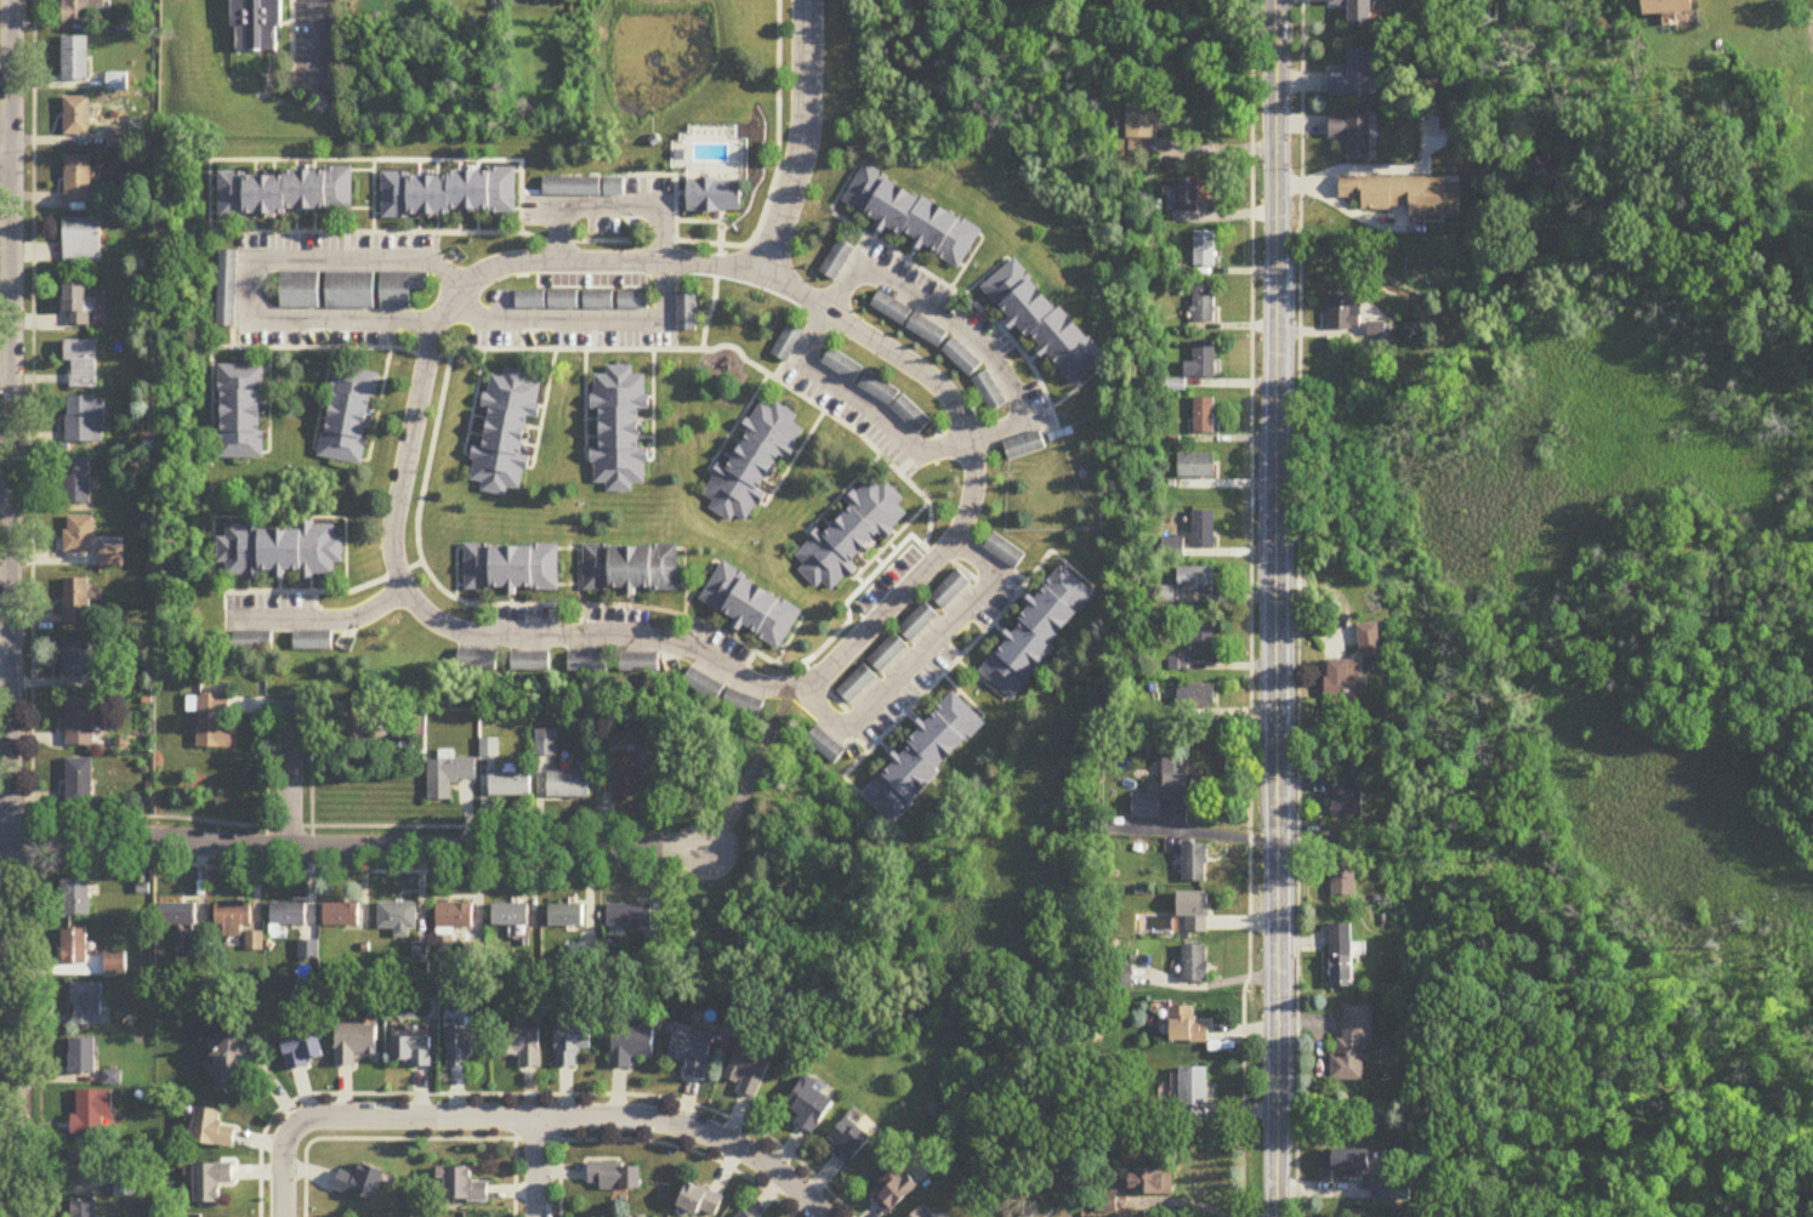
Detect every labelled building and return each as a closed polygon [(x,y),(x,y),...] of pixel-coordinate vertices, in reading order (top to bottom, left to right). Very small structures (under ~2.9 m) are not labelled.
[(103,27),(103,0),(63,0),(63,27),(103,27)] [(231,52),(278,53),(279,0),(231,0),(231,52)] [(1373,0),(1330,0),(1330,7),(1348,6),(1349,29),(1373,28),(1373,0)] [(1645,16),(1695,14),(1695,0),(1644,0),(1645,16)] [(88,39),(62,39),(62,83),(88,83),(88,39)] [(1371,96),(1371,50),(1348,50),(1348,72),(1329,72),(1329,96),(1371,96)] [(126,91),(126,77),(108,77),(108,91),(126,91)] [(64,137),(90,137),(90,98),(64,98),(64,137)] [(1154,104),(1127,104),(1127,140),(1154,140),(1154,104)] [(1348,161),(1372,161),(1372,115),(1329,115),(1329,139),(1348,139),(1348,161)] [(90,158),(65,158),(65,206),(90,206),(90,158)] [(984,229),(865,164),(843,205),(961,270),(984,229)] [(352,172),(219,173),(219,217),(353,217),(352,172)] [(382,216),(517,216),(516,172),(382,172),(382,216)] [(1461,180),(1339,178),(1339,201),(1361,201),(1360,210),(1409,211),(1409,218),(1460,218),(1461,180)] [(600,180),(544,180),(544,197),(600,197),(600,180)] [(688,213),(741,213),(741,180),(688,180),(688,213)] [(1200,181),(1176,181),(1176,212),(1200,212),(1200,181)] [(63,220),(63,265),(100,265),(100,220),(63,220)] [(1215,232),(1193,232),(1193,268),(1215,268),(1215,232)] [(219,253),(215,329),(234,330),(238,253),(219,253)] [(984,287),(1071,391),(1106,361),(1020,257),(984,287)] [(319,274),(280,274),(280,311),(319,311),(319,274)] [(374,274),(326,274),(326,310),(374,310),(374,274)] [(428,275),(380,275),(380,311),(410,311),(410,294),(428,294),(428,275)] [(65,284),(65,327),(92,327),(92,300),(87,300),(87,284),(65,284)] [(1192,323),(1215,323),(1215,288),(1192,288),(1192,323)] [(516,311),(578,311),(578,292),(516,292),(516,311)] [(613,292),(583,292),(583,311),(613,311),(613,292)] [(619,310),(647,310),(647,292),(619,292),(619,310)] [(677,332),(695,332),(695,293),(677,293),(677,332)] [(1361,330),(1362,296),(1328,296),(1327,330),(1361,330)] [(804,331),(790,322),(770,354),(785,363),(804,331)] [(96,342),(67,342),(67,390),(96,390),(96,342)] [(1193,364),(1184,364),(1184,379),(1216,379),(1216,342),(1193,342),(1193,364)] [(821,366),(854,385),(863,369),(829,350),(821,366)] [(264,461),(263,367),(218,367),(218,461),(264,461)] [(317,460),(362,468),(379,375),(333,367),(317,460)] [(593,486),(606,487),(606,494),(633,494),(633,486),(644,486),(645,375),(633,375),(633,367),(606,367),(606,376),(593,375),(593,486)] [(531,422),(536,422),(542,385),(529,383),(531,373),(505,369),(504,377),(489,375),(483,412),(490,412),(484,449),(474,447),(468,484),(482,486),(481,495),(506,499),(507,491),(520,493),(531,422)] [(857,389),(890,407),(914,432),(920,435),(931,424),(908,400),(900,395),(902,393),(866,373),(857,389)] [(66,444),(105,444),(105,399),(67,399),(66,444)] [(1193,435),(1215,435),(1215,400),(1193,400),(1193,435)] [(723,467),(719,465),(700,496),(712,503),(708,511),(730,524),(734,517),(746,524),(765,493),(764,493),(802,430),(794,425),(798,417),(775,403),(771,410),(761,404),(723,467)] [(1040,434),(1003,445),(1008,462),(1045,451),(1040,434)] [(1215,456),(1178,456),(1178,479),(1215,479),(1215,456)] [(90,505),(90,460),(64,460),(64,505),(90,505)] [(843,505),(849,511),(824,536),(818,531),(793,556),(803,566),(798,572),(818,592),(823,587),(831,595),(857,569),(852,564),(878,537),(883,542),(909,517),(898,507),(904,501),(885,482),(880,487),(870,477),(843,505)] [(1215,513),(1192,513),(1192,550),(1215,550),(1215,513)] [(94,518),(65,518),(65,555),(94,555),(94,518)] [(335,578),(335,566),(344,566),(344,540),(335,540),(335,525),(299,525),(299,531),(262,531),(263,525),(226,525),(226,539),(217,539),(217,565),(226,565),(226,579),(261,579),(261,578),(335,578)] [(984,549),(1014,570),(1024,557),(994,535),(984,549)] [(104,562),(122,561),(122,540),(104,541),(104,562)] [(559,547),(465,547),(465,593),(559,593),(559,547)] [(584,593),(678,593),(678,547),(584,547),(584,593)] [(781,650),(804,611),(722,564),(700,603),(781,650)] [(1011,700),(1096,596),(1061,568),(976,673),(1011,700)] [(1215,569),(1178,569),(1178,593),(1215,593),(1215,569)] [(944,610),(970,583),(957,570),(930,597),(944,610)] [(65,626),(90,626),(90,580),(64,580),(65,626)] [(897,630),(910,643),(938,616),(924,603),(897,630)] [(1215,627),(1192,627),(1192,663),(1215,663),(1215,627)] [(271,633),(233,633),(233,652),(271,652),(271,633)] [(331,633),(293,633),(293,652),(331,652),(331,633)] [(880,674),(907,647),(893,634),(867,660),(880,674)] [(92,641),(64,641),(64,678),(92,678),(92,641)] [(496,653),(457,652),(457,670),(496,671),(496,653)] [(548,673),(548,655),(510,655),(510,673),(548,673)] [(606,655),(567,655),(567,674),(606,674),(606,655)] [(658,656),(619,656),(619,674),(658,674),(658,656)] [(1360,661),(1327,661),(1327,707),(1360,707),(1360,661)] [(875,679),(862,666),(836,692),(849,705),(875,679)] [(724,688),(690,670),(681,686),(716,704),(724,688)] [(1216,686),(1177,686),(1177,709),(1216,709),(1216,686)] [(763,705),(728,689),(720,707),(755,722),(763,705)] [(894,823),(986,724),(952,693),(918,729),(920,731),(862,793),(894,823)] [(229,695),(198,695),(197,750),(234,750),(234,728),(229,728),(229,695)] [(94,700),(67,700),(67,747),(94,747),(94,726),(106,726),(106,707),(94,707),(94,700)] [(344,713),(344,749),(366,749),(366,713),(344,713)] [(424,744),(424,715),(400,715),(400,744),(424,744)] [(803,742),(833,765),(844,750),(814,728),(803,742)] [(613,799),(641,799),(641,755),(613,755),(613,799)] [(1164,800),(1190,800),(1190,757),(1164,757),(1164,800)] [(93,759),(67,759),(67,805),(93,805),(93,759)] [(428,801),(451,801),(451,783),(475,783),(475,761),(428,761),(428,801)] [(489,774),(489,798),(531,798),(531,774),(489,774)] [(590,800),(590,774),(547,774),(547,800),(590,800)] [(1354,778),(1333,778),(1333,816),(1366,817),(1367,793),(1353,793),(1354,778)] [(1158,797),(1132,797),(1132,818),(1158,818),(1158,797)] [(1208,883),(1208,846),(1182,846),(1182,883),(1208,883)] [(1333,855),(1333,898),(1358,898),(1358,855),(1333,855)] [(62,883),(62,919),(89,919),(89,883),(62,883)] [(1209,894),(1178,894),(1178,919),(1186,919),(1186,934),(1209,934),(1209,894)] [(414,905),(379,905),(379,931),(396,931),(396,940),(414,940),(414,905)] [(195,906),(160,906),(160,926),(195,926),(195,906)] [(241,939),(241,929),(251,929),(251,906),(215,906),(215,929),(224,929),(224,939),(241,939)] [(270,939),(284,939),(284,928),(305,928),(305,906),(270,906),(270,939)] [(359,906),(323,906),(323,929),(359,929),(359,906)] [(472,906),(436,906),(436,933),(472,933),(472,906)] [(528,929),(528,906),(493,906),(493,929),(528,929)] [(651,906),(607,906),(607,930),(651,930),(651,906)] [(548,930),(584,930),(584,907),(548,907),(548,930)] [(1331,926),(1331,990),(1354,990),(1354,926),(1331,926)] [(87,966),(87,931),(62,931),(62,966),(87,966)] [(1208,947),(1182,947),(1182,983),(1208,983),(1208,947)] [(105,954),(105,975),(126,975),(126,954),(105,954)] [(1112,988),(1132,988),(1132,968),(1112,968),(1112,988)] [(101,985),(71,985),(71,1027),(101,1027),(101,985)] [(1208,1023),(1195,1023),(1195,1008),(1170,1007),(1170,1043),(1208,1044),(1208,1023)] [(1332,1056),(1332,1082),(1365,1083),(1365,1046),(1375,1047),(1376,1008),(1343,1007),(1343,1057),(1332,1056)] [(556,1070),(578,1070),(578,1052),(592,1052),(592,1025),(556,1025),(556,1070)] [(337,1067),(357,1067),(357,1056),(378,1056),(379,1027),(338,1027),(337,1067)] [(483,1028),(448,1028),(448,1068),(470,1068),(470,1052),(483,1052),(483,1028)] [(521,1069),(540,1069),(541,1030),(502,1029),(501,1055),(521,1056),(521,1069)] [(654,1030),(612,1030),(612,1071),(632,1071),(632,1060),(654,1060),(654,1030)] [(205,1066),(226,1089),(264,1055),(243,1032),(205,1066)] [(705,1081),(714,1037),(701,1034),(700,1039),(675,1034),(669,1060),(688,1064),(685,1078),(705,1081)] [(284,1042),(288,1071),(326,1067),(322,1038),(284,1042)] [(396,1038),(395,1067),(432,1067),(433,1039),(396,1038)] [(70,1076),(96,1076),(96,1041),(70,1041),(70,1076)] [(725,1080),(741,1087),(738,1092),(756,1101),(773,1063),(740,1048),(725,1080)] [(1207,1068),(1179,1069),(1180,1122),(1208,1121),(1207,1068)] [(797,1124),(813,1135),(837,1101),(805,1079),(786,1107),(801,1117),(797,1124)] [(75,1136),(110,1136),(110,1092),(75,1092),(75,1136)] [(237,1128),(221,1127),(223,1112),(196,1109),(193,1144),(235,1149),(237,1128)] [(824,1142),(847,1167),(877,1139),(853,1114),(824,1142)] [(70,1186),(107,1186),(107,1166),(96,1166),(96,1151),(70,1151),(70,1186)] [(1334,1152),(1334,1172),(1374,1172),(1374,1152),(1334,1152)] [(358,1177),(341,1172),(335,1191),(378,1204),(387,1172),(361,1165),(358,1177)] [(640,1191),(640,1166),(588,1165),(588,1191),(640,1191)] [(220,1205),(220,1185),(234,1185),(234,1166),(195,1166),(195,1205),(220,1205)] [(920,1189),(899,1168),(870,1196),(891,1216),(892,1216),(920,1189)] [(488,1184),(471,1183),(472,1170),(438,1169),(438,1179),(446,1179),(445,1202),(487,1203),(488,1184)] [(1173,1195),(1173,1171),(1130,1171),(1130,1195),(1173,1195)] [(115,1197),(133,1197),(133,1181),(115,1181),(115,1197)] [(1413,1183),(1374,1183),(1374,1201),(1413,1201),(1413,1183)] [(723,1195),(685,1186),(679,1209),(708,1216),(718,1216),(723,1195)] [(72,1203),(72,1216),(97,1216),(97,1203),(72,1203)] [(924,1206),(913,1216),(936,1216),(924,1206)]
